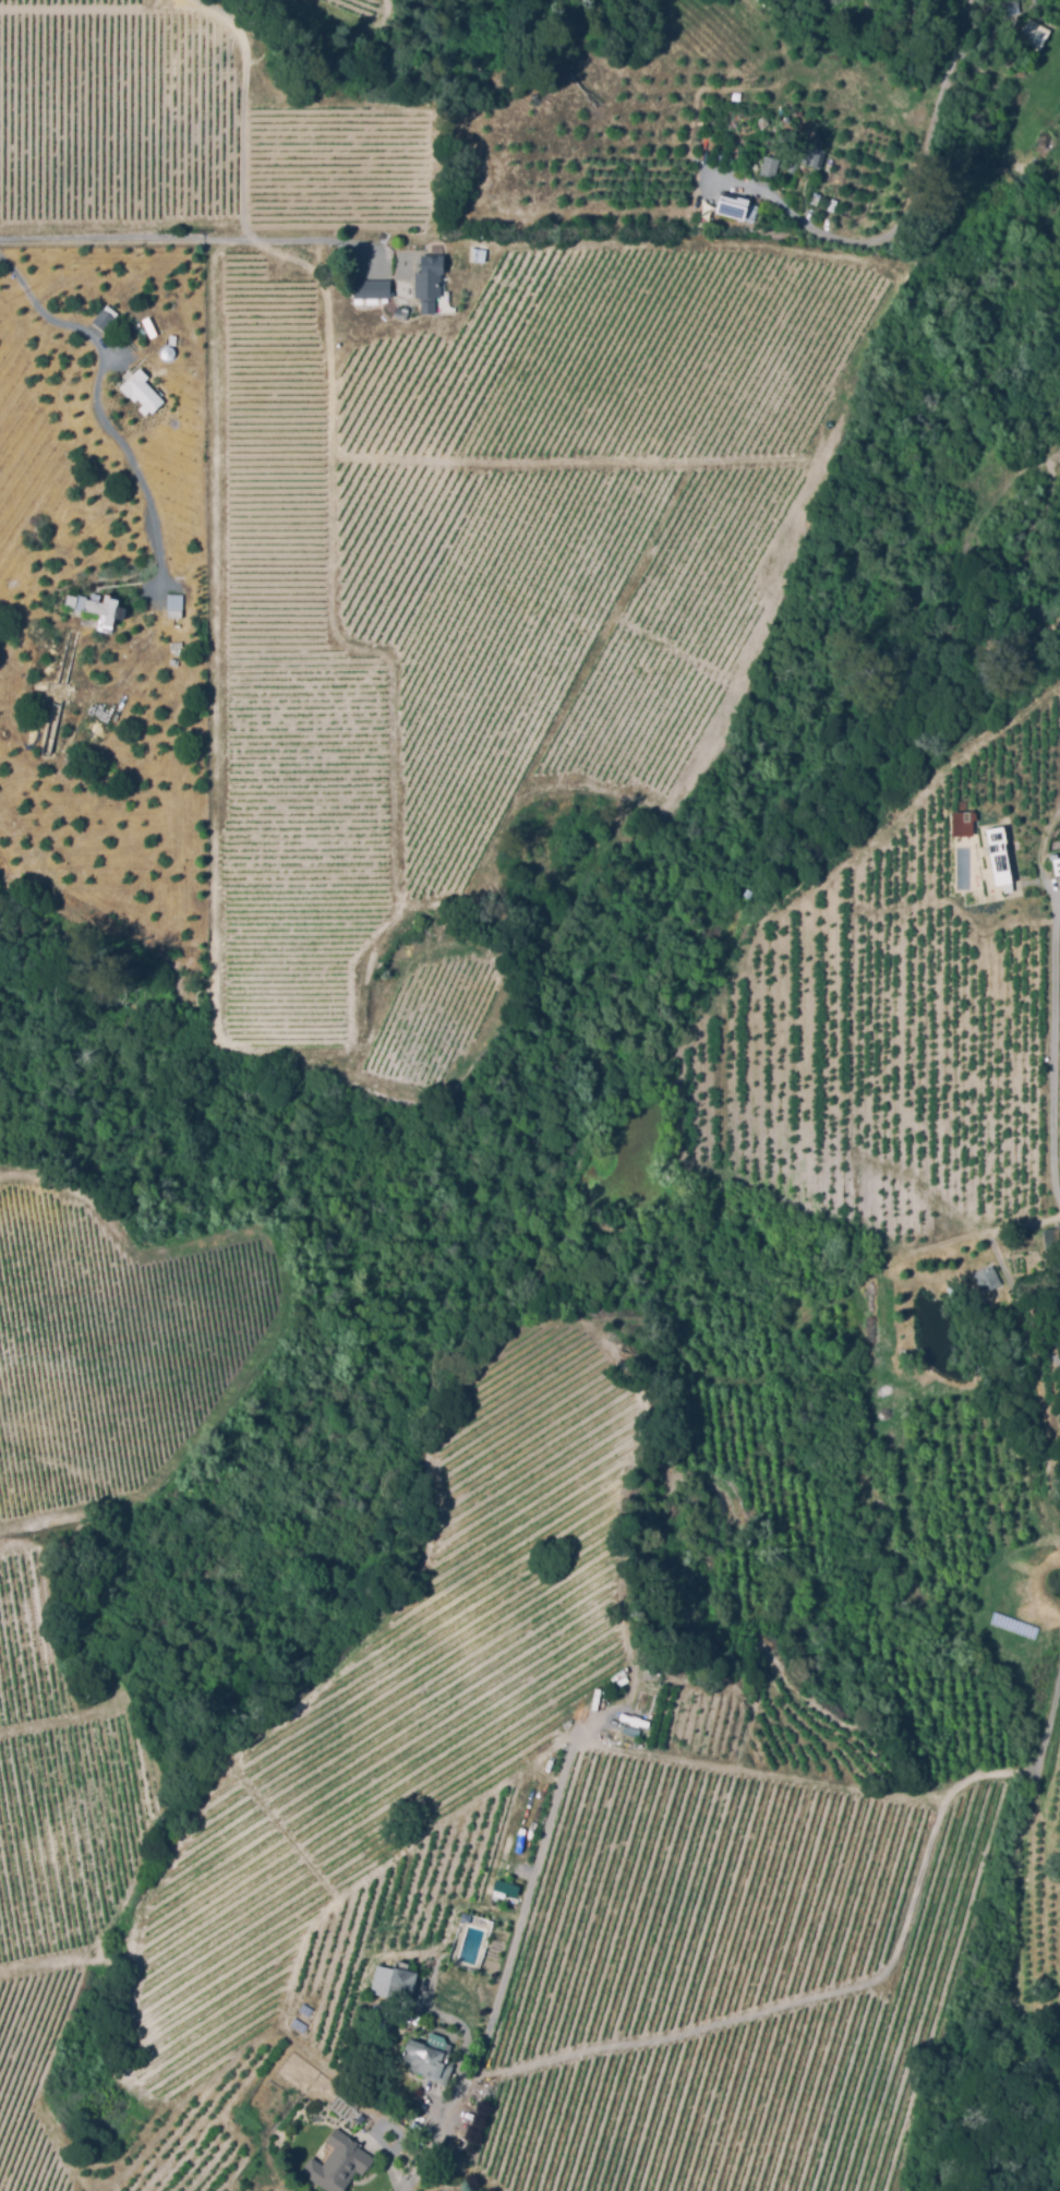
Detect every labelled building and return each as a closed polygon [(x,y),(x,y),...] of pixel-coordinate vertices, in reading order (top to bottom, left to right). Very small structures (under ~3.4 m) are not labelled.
[(1020,41),(1034,19),(1056,32),(1043,55),(1020,41)] [(821,168),(788,156),(793,146),(779,141),(783,129),(798,134),(796,140),(827,151),(821,168)] [(776,176),(761,172),(766,154),(781,157),(776,176)] [(756,222),(727,214),(732,196),(760,204),(756,222)] [(485,262),(471,261),(472,248),(486,250),(485,262)] [(422,313),(422,297),(417,297),(417,272),(422,271),(421,256),(445,255),(445,274),(439,274),(441,297),(434,297),(435,312),(422,313)] [(378,307),(354,304),(354,280),(389,280),(389,298),(387,298),(387,302),(378,307)] [(132,394),(145,381),(167,404),(153,416),(132,394)] [(123,622),(85,612),(84,614),(67,610),(70,598),(76,599),(77,596),(88,598),(87,601),(92,602),(93,595),(101,597),(100,604),(109,607),(110,603),(119,606),(118,609),(125,611),(123,622)] [(167,596),(183,595),(183,619),(169,619),(169,612),(167,612),(167,596)] [(973,836),(973,811),(951,811),(951,835),(973,836)] [(983,830),(1002,826),(1011,883),(991,886),(983,830)] [(1056,858),(1059,857),(1059,876),(1051,877),(1047,854),(1055,853),(1056,858)] [(1045,1229),(1059,1228),(1059,1249),(1046,1249),(1045,1229)] [(983,1294),(972,1276),(992,1265),(1002,1283),(983,1294)] [(629,1726),(647,1729),(653,1693),(635,1690),(629,1726)] [(410,2006),(387,1999),(395,1966),(419,1973),(410,2006)] [(446,2084),(413,2070),(414,2066),(402,2060),(409,2045),(414,2048),(418,2042),(450,2056),(447,2062),(454,2066),(446,2084)] [(358,2172),(345,2190),(329,2190),(302,2172),(312,2157),(324,2165),(336,2147),(327,2142),(337,2128),(360,2143),(358,2145),(376,2158),(364,2177),(358,2172)]
